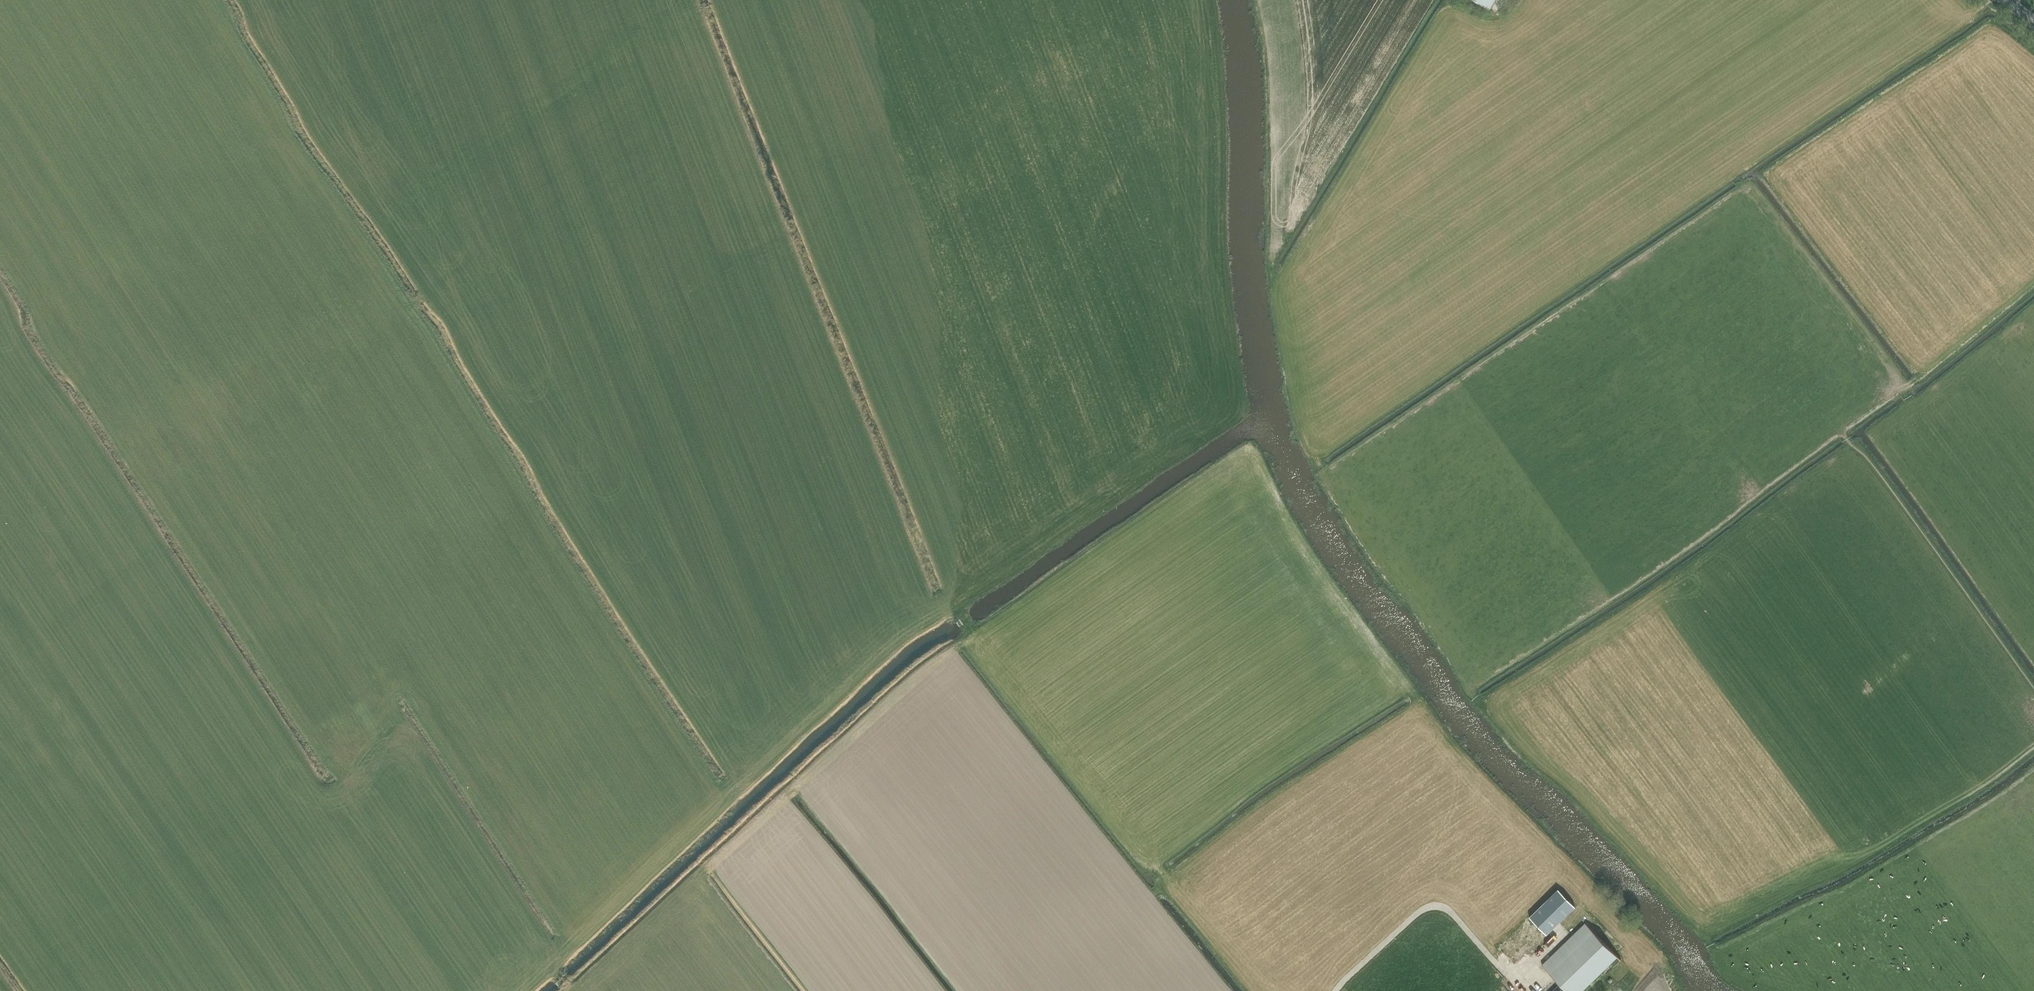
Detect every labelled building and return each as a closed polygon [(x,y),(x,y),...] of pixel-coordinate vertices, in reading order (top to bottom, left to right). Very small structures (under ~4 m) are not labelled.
[(1530,917),(1546,934),(1575,906),(1558,889),(1530,917)] [(1617,955),(1621,960),(1621,959),(1585,922),(1542,964),(1560,983),(1552,990),(1580,990),(1617,955)]
